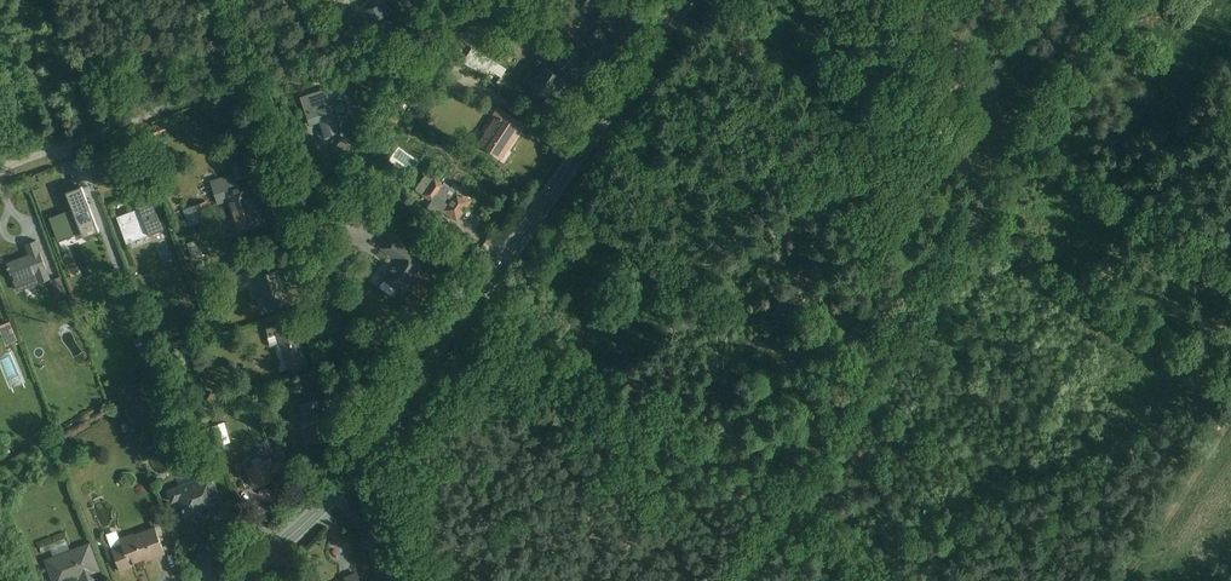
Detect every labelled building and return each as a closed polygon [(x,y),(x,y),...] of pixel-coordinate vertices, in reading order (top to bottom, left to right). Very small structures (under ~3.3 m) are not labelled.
[(50,12),(45,0),(36,0),(42,15),(50,12)] [(606,47),(621,24),(617,21),(622,14),(601,0),(584,0),(578,9),(598,23),(589,36),(606,47)] [(544,62),(571,80),(581,64),(554,47),(544,62)] [(471,48),(463,61),(497,81),(505,68),(471,48)] [(542,93),(560,75),(552,67),(534,86),(542,93)] [(324,138),(343,132),(329,89),(309,95),(324,138)] [(504,160),(528,123),(501,106),(477,142),(504,160)] [(115,178),(110,161),(87,167),(92,184),(115,178)] [(458,218),(473,197),(440,174),(425,195),(458,218)] [(224,191),(232,214),(260,204),(252,181),(224,191)] [(71,209),(49,217),(58,246),(97,233),(81,185),(64,191),(71,209)] [(127,242),(167,229),(154,190),(138,195),(142,207),(118,215),(127,242)] [(191,225),(213,219),(208,200),(185,207),(191,225)] [(239,234),(267,225),(260,204),(232,214),(239,234)] [(405,295),(430,260),(392,232),(381,247),(397,259),(383,278),(405,295)] [(72,262),(108,252),(103,234),(67,244),(72,262)] [(18,291),(55,278),(41,239),(26,245),(31,256),(9,264),(18,291)] [(269,313),(291,305),(277,269),(256,276),(269,313)] [(4,345),(16,341),(9,321),(0,324),(0,334),(4,345)] [(287,374),(312,367),(301,326),(276,333),(287,374)] [(143,343),(140,334),(133,337),(135,346),(143,343)] [(300,382),(289,385),(291,392),(302,389),(300,382)] [(310,444),(336,438),(326,399),(300,406),(310,444)] [(124,438),(126,448),(133,446),(131,437),(124,438)] [(256,488),(283,477),(275,458),(248,468),(256,488)] [(189,514),(220,502),(210,474),(178,486),(189,514)] [(121,569),(167,553),(157,525),(111,541),(121,569)] [(99,572),(104,570),(94,540),(46,557),(54,580),(74,580),(82,578),(83,580),(102,580),(99,572)] [(360,571),(336,580),(364,580),(360,571)]
